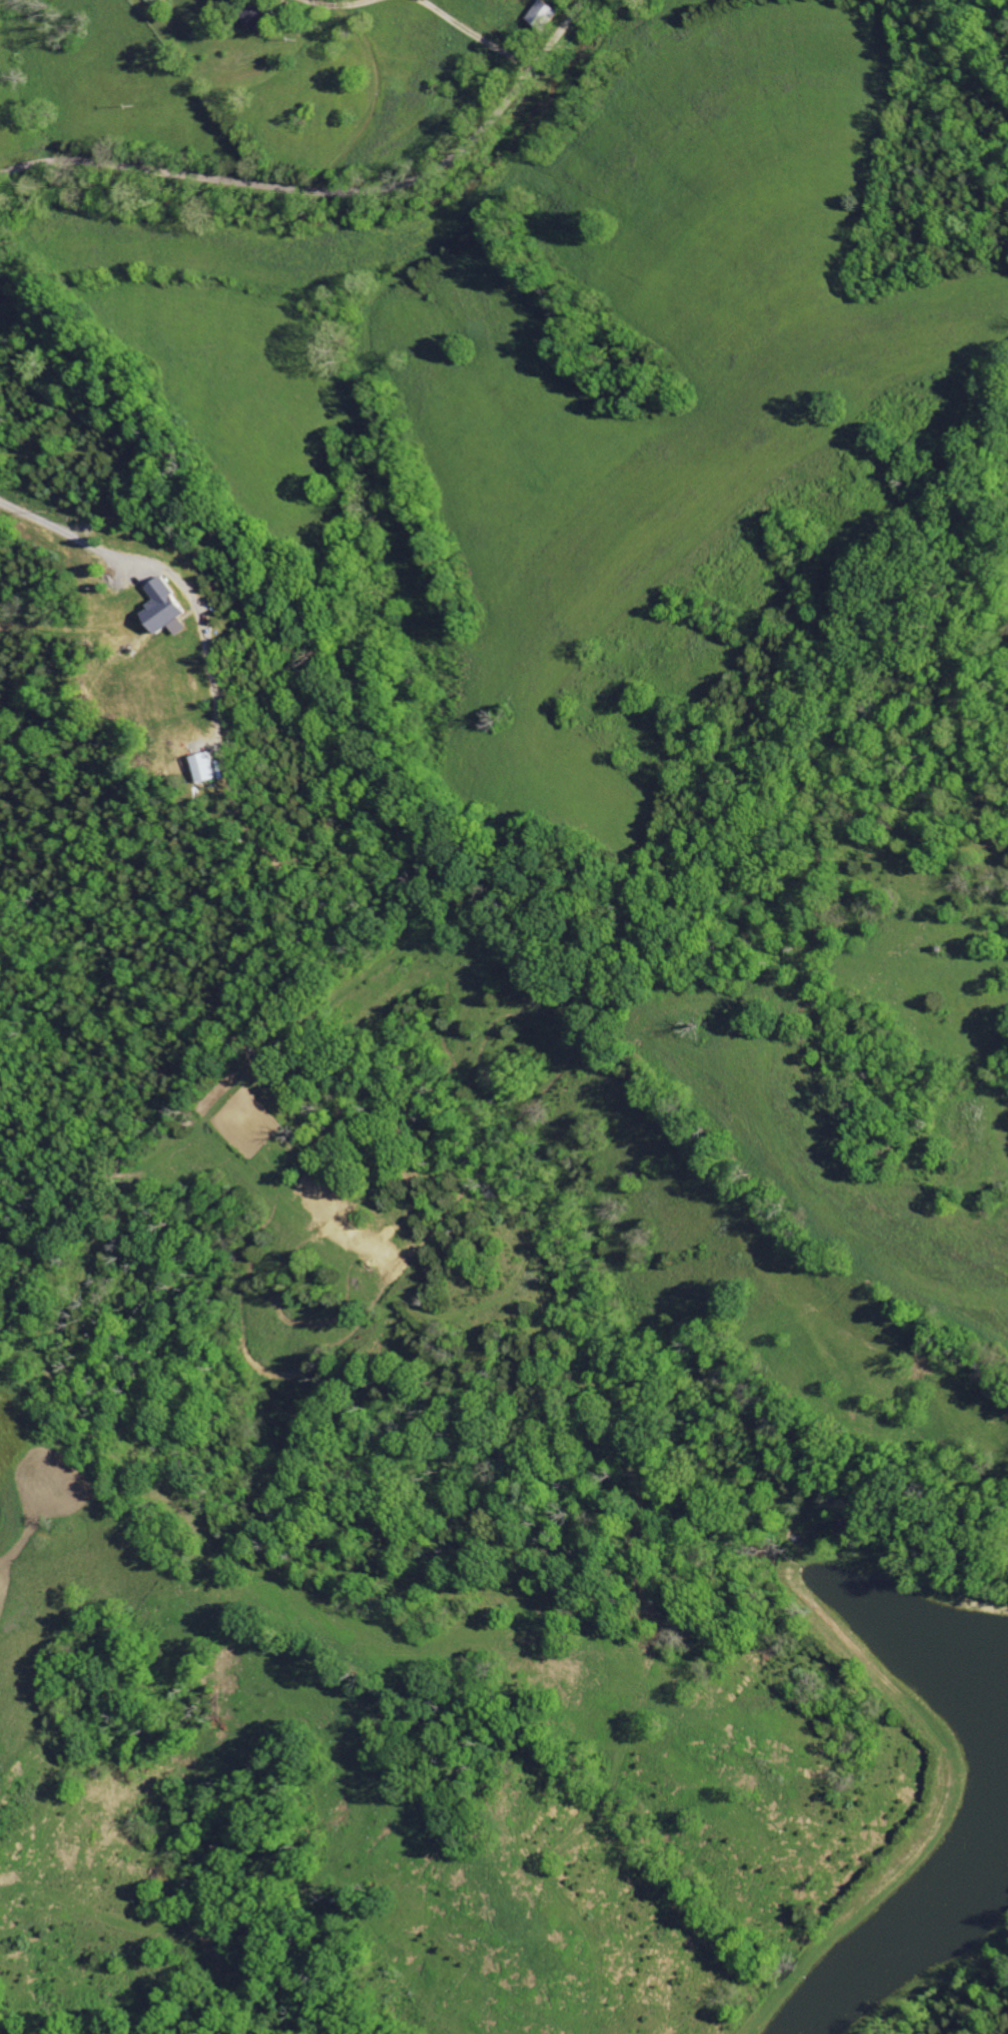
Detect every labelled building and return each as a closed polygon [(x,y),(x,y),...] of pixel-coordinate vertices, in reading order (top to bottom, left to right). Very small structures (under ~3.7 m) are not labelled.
[(546,0),(541,0),(531,20),(550,30),(561,8),(546,0)] [(174,626),(180,636),(191,629),(184,618),(191,613),(168,578),(151,589),(160,603),(143,614),(157,637),(174,626)] [(198,786),(221,780),(215,753),(192,759),(198,786)]
